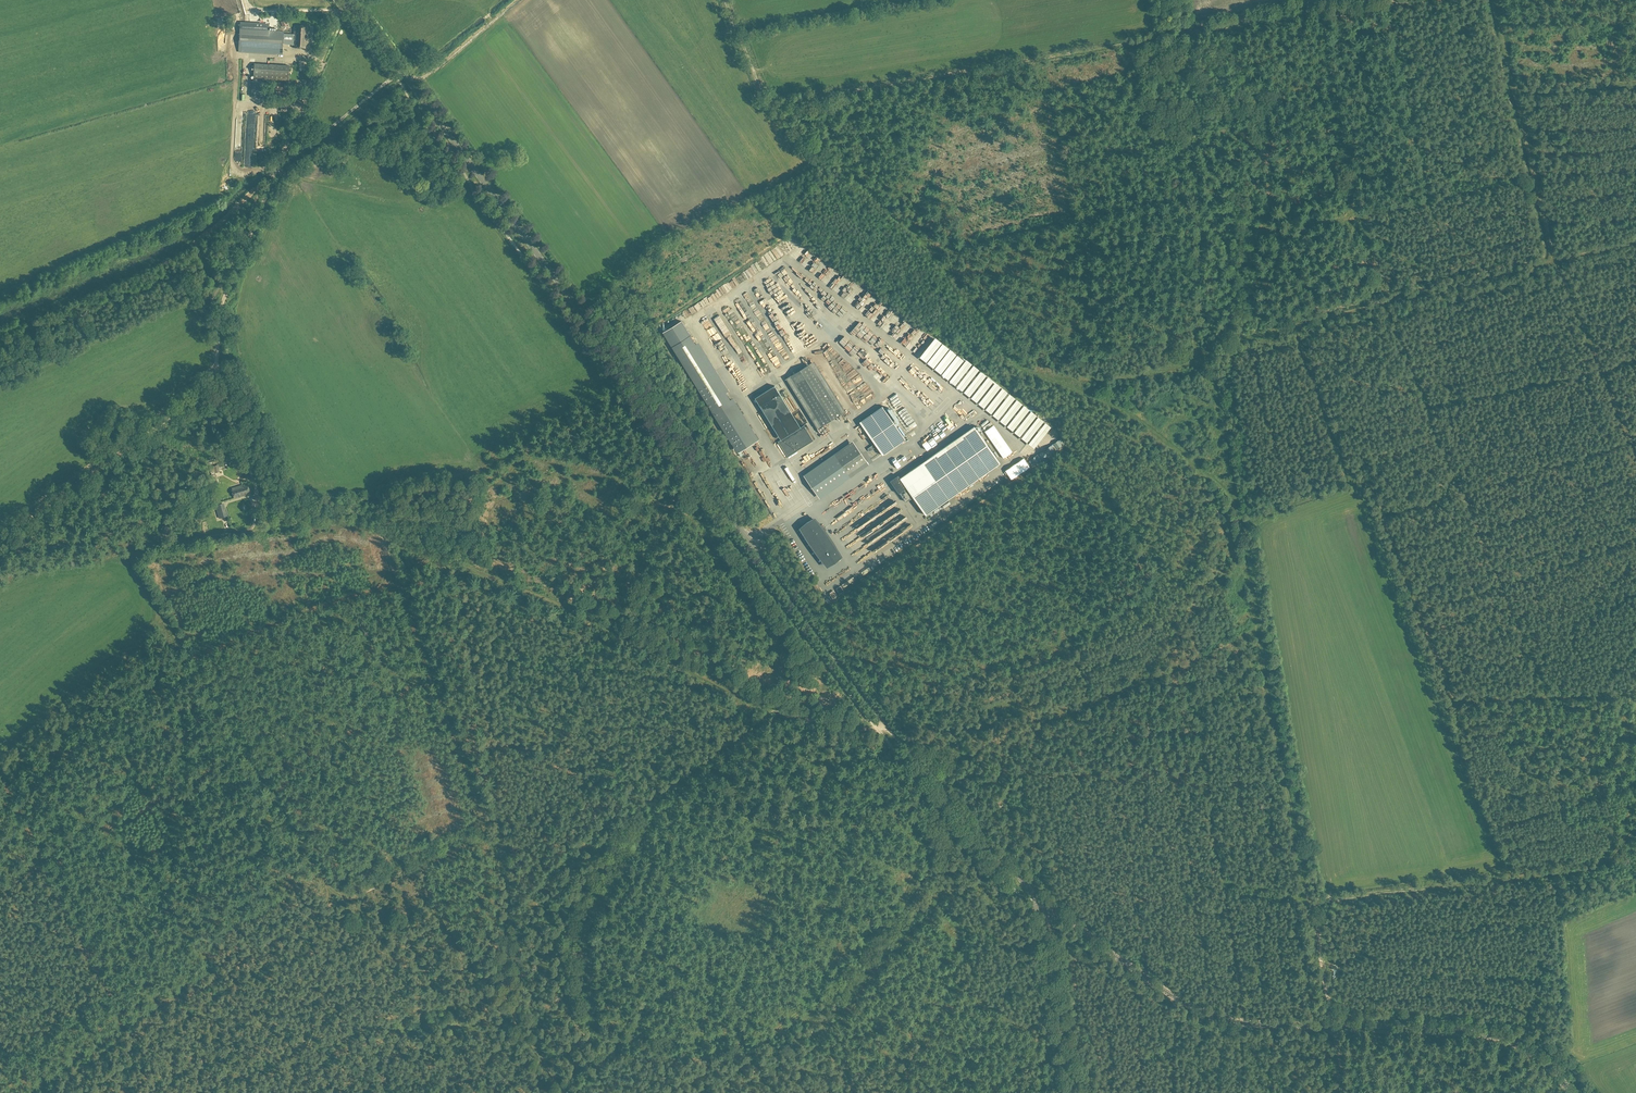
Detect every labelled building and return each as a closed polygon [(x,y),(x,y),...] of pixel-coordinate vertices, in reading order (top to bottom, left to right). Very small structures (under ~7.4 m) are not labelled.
[(294,25),(294,34),(293,43),(293,47),(308,48),(310,26),(294,25)] [(293,43),(294,34),(284,33),(284,31),(240,29),(239,52),(282,54),(283,42),(293,43)] [(255,63),(254,78),(289,81),(289,65),(255,63)] [(804,249),(796,259),(801,263),(809,252),(804,249)] [(784,329),(789,339),(793,337),(789,329),(787,330),(772,298),(765,301),(767,306),(765,307),(767,311),(770,309),(776,323),(778,327),(780,326),(782,330),(784,329)] [(827,318),(832,315),(828,308),(823,311),(827,318)] [(695,344),(681,321),(665,331),(662,332),(677,356),(695,344)] [(889,334),(893,337),(898,330),(895,327),(889,334)] [(814,360),(811,362),(786,378),(817,428),(843,412),(845,411),(814,360)] [(975,376),(982,380),(985,375),(978,371),(975,376)] [(982,383),(989,386),(992,380),(985,377),(982,383)] [(781,439),(800,427),(774,386),(755,398),(781,439)] [(1011,401),(1014,398),(1008,393),(992,414),(996,418),(1000,414),(998,412),(1000,409),(998,407),(1003,401),(1005,403),(1008,399),(1011,401)] [(730,399),(711,411),(737,452),(756,441),(730,399)] [(1016,406),(1015,406),(1018,408),(1021,402),(1013,399),(1011,404),(1016,406)] [(999,421),(1034,446),(1049,425),(1043,420),(1035,414),(1029,410),(1021,420),(1019,419),(1027,408),(1021,404),(1009,421),(1002,417),(999,421)] [(897,405),(891,410),(905,431),(912,427),(897,405)] [(905,439),(882,406),(859,422),(882,455),(905,439)] [(947,432),(955,425),(946,414),(943,417),(944,418),(939,423),(947,432)] [(804,425),(778,441),(787,457),(813,441),(804,425)] [(975,426),(900,478),(899,476),(891,481),(906,501),(913,496),(926,514),(1000,462),(975,426)] [(1043,440),(1039,444),(1044,449),(1058,433),(1056,431),(1052,436),(1051,434),(1045,441),(1043,440)] [(853,440),(803,475),(820,498),(869,464),(853,440)] [(227,465),(226,462),(210,467),(213,478),(214,482),(219,481),(218,479),(217,479),(215,473),(220,471),(219,467),(223,466),(227,465)] [(1004,468),(986,480),(990,485),(1007,472),(1004,468)] [(247,483),(243,485),(244,490),(238,491),(239,497),(250,494),(247,483)] [(244,490),(243,485),(231,488),(234,498),(239,497),(238,491),(244,490)] [(215,505),(219,518),(228,516),(224,503),(215,505)] [(814,520),(803,528),(828,564),(839,556),(814,520)] [(844,591),(841,585),(836,588),(840,594),(844,591)] [(837,595),(834,590),(829,593),(833,598),(837,595)]
